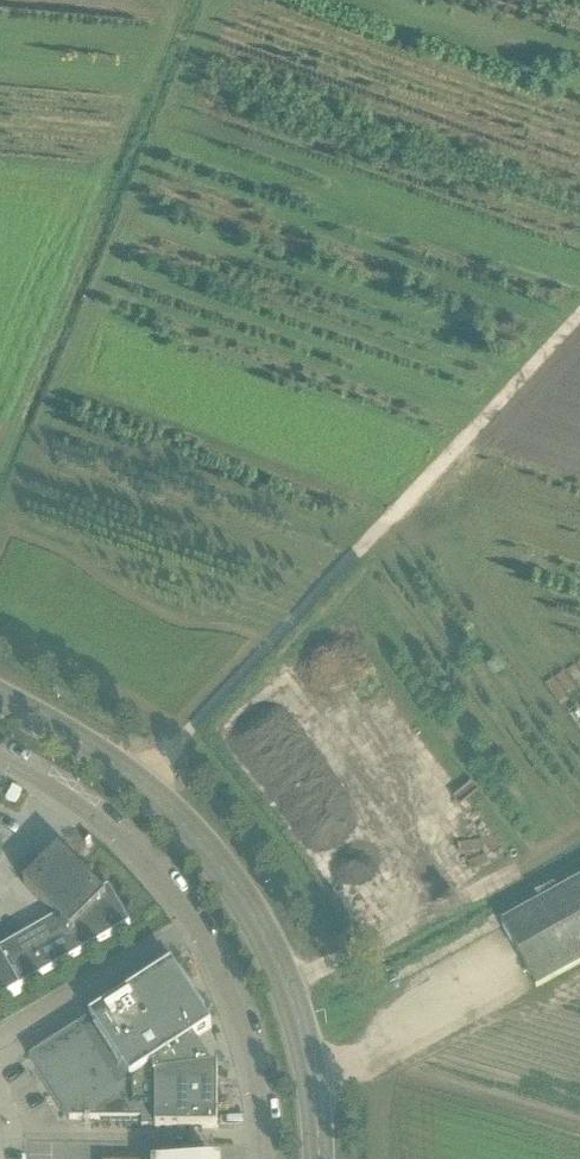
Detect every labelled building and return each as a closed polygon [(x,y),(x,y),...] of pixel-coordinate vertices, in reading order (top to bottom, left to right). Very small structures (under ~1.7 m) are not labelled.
[(22,993),(19,989),(131,925),(130,923),(128,925),(110,893),(105,896),(79,870),(78,872),(50,862),(51,861),(50,859),(24,886),(60,922),(0,956),(0,1006),(22,993)] [(537,989),(579,965),(579,884),(502,926),(537,989)] [(156,1130),(217,1130),(218,1111),(218,1069),(212,1069),(193,1041),(212,1029),(172,966),(30,1058),(70,1120),(70,1121),(156,1121),(156,1130)]
